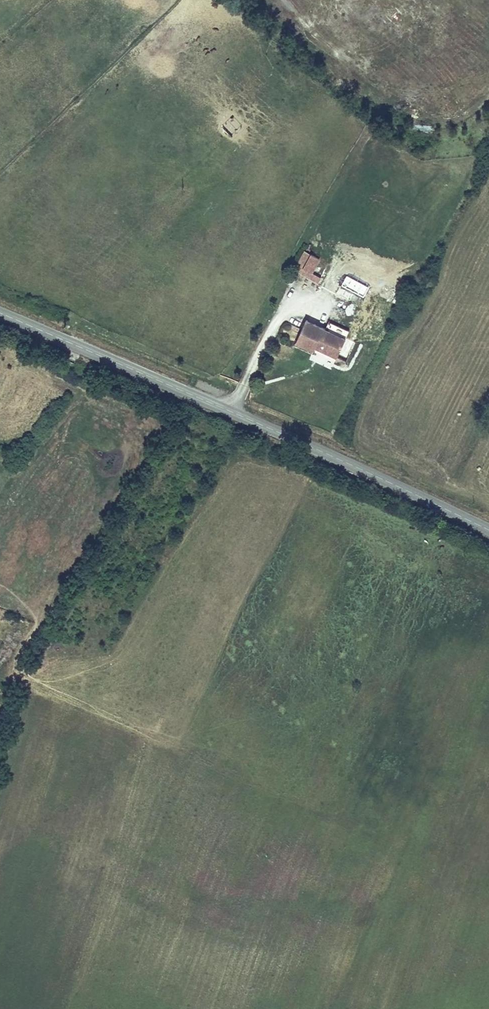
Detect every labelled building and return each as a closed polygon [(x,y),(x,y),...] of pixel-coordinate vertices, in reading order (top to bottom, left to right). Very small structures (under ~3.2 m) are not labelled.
[(223,128),(232,138),(248,124),(238,114),(223,128)] [(312,271),(320,257),(306,250),(296,269),(319,282),(322,277),(312,271)] [(341,284),(335,296),(349,303),(355,291),(341,284)] [(344,335),(324,325),(305,316),(294,339),(312,347),(315,341),(321,344),(320,347),(335,354),(344,335)] [(328,318),(324,325),(344,335),(348,327),(328,318)]
